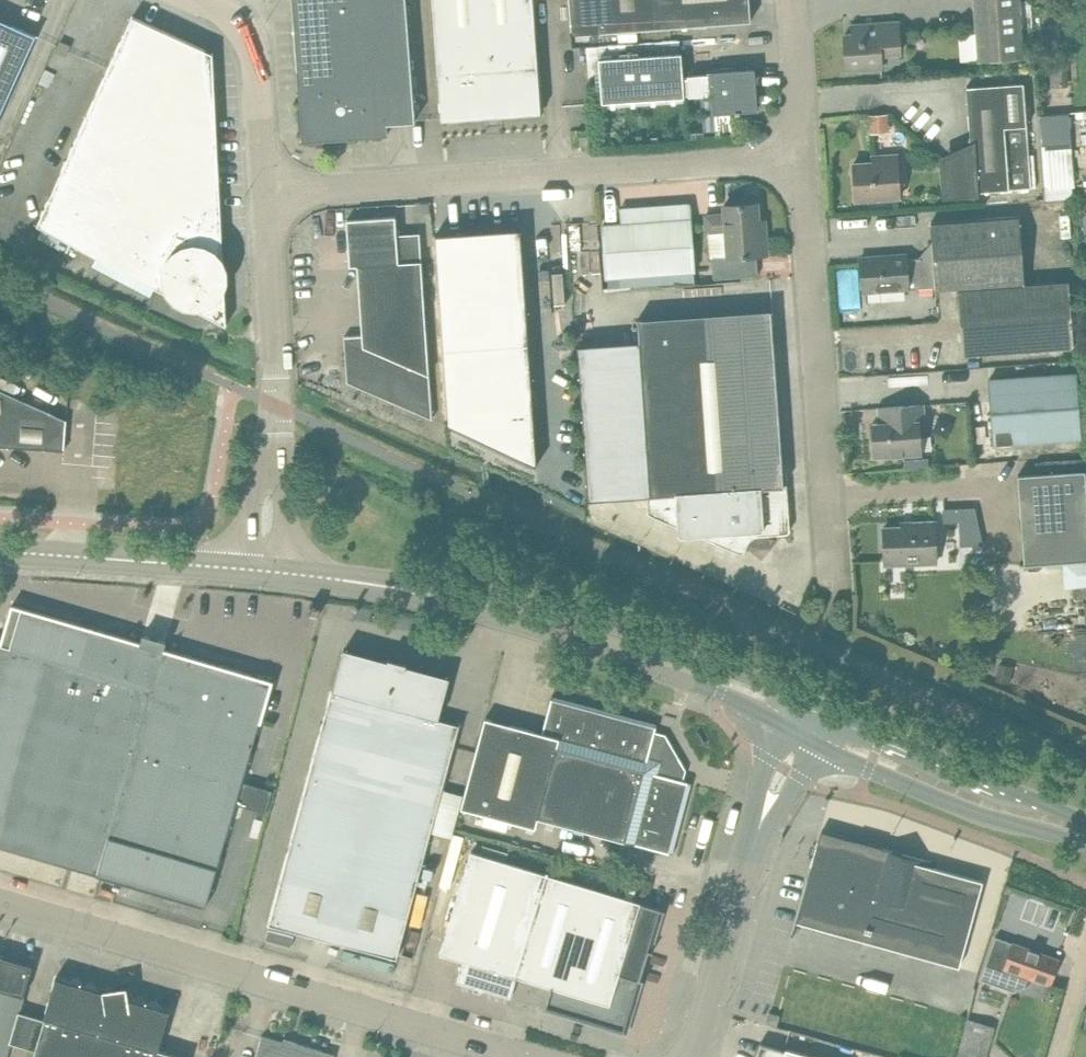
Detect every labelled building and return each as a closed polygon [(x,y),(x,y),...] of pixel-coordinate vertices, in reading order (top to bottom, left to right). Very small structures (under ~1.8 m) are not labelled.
[(414,106),(406,0),(292,0),(303,141),(388,134),(387,123),(415,121),(414,106)] [(440,98),(441,120),(541,112),(533,0),(433,0),(440,98)] [(572,34),(598,32),(729,22),(751,21),(749,0),(570,0),(572,34)] [(1024,57),(1020,0),(974,0),(978,60),(1024,57)] [(213,53),(205,49),(132,16),(37,224),(97,256),(166,292),(166,293),(174,302),(185,307),(196,309),(208,307),(217,300),(224,291),(228,280),(228,269),(223,258),(213,53)] [(36,35),(0,18),(0,115),(36,35)] [(847,69),(869,68),(882,67),(881,54),(900,52),(898,22),(857,25),(857,33),(844,34),(847,69)] [(60,40),(56,51),(66,55),(71,45),(60,40)] [(602,102),(685,96),(682,52),(599,58),(602,102)] [(754,69),(687,74),(688,77),(688,88),(710,86),(710,94),(713,94),(714,112),(735,111),(735,113),(740,113),(740,111),(757,109),(754,69)] [(688,88),(688,77),(683,77),(685,96),(689,96),(710,94),(710,86),(688,88)] [(1024,82),(1002,84),(967,87),(970,139),(937,154),(940,194),(1031,187),(1030,165),(1024,82)] [(889,113),(872,114),(873,131),(890,130),(889,113)] [(1045,197),(1073,197),(1072,113),(1043,113),(1045,197)] [(580,146),(587,145),(591,145),(591,134),(579,134),(580,146)] [(873,162),(854,163),(856,200),(900,197),(897,154),(873,156),(873,162)] [(714,278),(736,276),(758,275),(757,255),(768,254),(766,232),(760,233),(758,202),(724,205),(725,214),(705,215),(707,233),(726,231),(728,256),(713,257),(714,278)] [(622,223),(603,225),(607,277),(694,271),(689,203),(621,207),(622,223)] [(420,233),(397,235),(396,216),(346,219),(350,266),(357,266),(362,335),(344,336),(347,382),(432,419),(421,261),(420,233)] [(963,355),(984,353),(1074,347),(1069,280),(1025,284),(1020,216),(952,221),(930,222),(932,247),(923,257),(907,259),(906,253),(860,257),(863,292),(935,287),(935,290),(958,288),(963,355)] [(520,229),(435,235),(449,423),(454,426),(455,422),(535,460),(533,464),(537,466),(520,229)] [(641,363),(579,367),(588,500),(647,496),(648,511),(649,513),(651,515),(678,526),(678,532),(679,534),(681,536),(683,536),(698,535),(739,553),(742,553),(744,552),(745,550),(748,543),(751,539),(755,536),(759,535),(786,533),(788,533),(789,531),(790,529),(787,484),(784,484),(773,331),(639,341),(641,363)] [(994,445),(1081,438),(1076,373),(989,379),(994,445)] [(0,389),(0,445),(64,450),(66,419),(0,389)] [(924,420),(923,404),(878,407),(879,423),(872,423),(875,457),(921,453),(919,421),(924,420)] [(928,457),(904,459),(905,468),(929,467),(928,457)] [(1040,473),(1018,475),(1024,563),(1020,563),(1020,565),(1042,563),(1085,560),(1085,481),(1085,470),(1040,473)] [(975,507),(943,508),(943,522),(978,520),(975,507)] [(913,526),(884,527),(885,561),(904,560),(904,564),(936,562),(935,521),(912,522),(913,526)] [(217,868),(271,682),(163,649),(164,645),(169,644),(167,643),(158,643),(148,640),(139,634),(138,635),(142,639),(140,643),(22,609),(10,647),(1,644),(0,646),(0,846),(98,874),(205,907),(217,868)] [(344,648),(325,718),(270,924),(397,958),(460,724),(438,719),(450,677),(344,648)] [(559,738),(538,818),(672,853),(691,782),(678,779),(680,770),(662,738),(654,736),(657,723),(552,695),(542,733),(558,737),(559,738)] [(485,718),(461,808),(535,827),(538,818),(558,737),(542,733),(485,718)] [(959,966),(972,921),(983,881),(936,868),(938,863),(821,830),(796,921),(959,966)] [(446,933),(440,953),(463,960),(457,981),(474,987),(475,983),(482,986),(484,990),(511,998),(517,977),(516,976),(547,874),(471,851),(446,933)] [(547,874),(516,976),(517,977),(551,987),(545,1008),(610,1028),(625,1032),(641,980),(644,981),(644,979),(640,978),(649,951),(652,952),(653,951),(650,950),(662,910),(665,911),(665,910),(641,902),(620,896),(547,874)] [(1049,985),(1059,959),(996,936),(980,979),(1015,991),(1017,986),(1022,986),(1029,982),(1032,978),(1049,985)] [(10,1041),(19,1011),(33,965),(0,955),(0,1056),(6,1056),(10,1041)] [(158,1049),(170,1010),(129,998),(127,986),(101,990),(56,977),(43,1018),(19,1011),(10,1041),(36,1049),(33,1056),(186,1056),(158,1049)] [(969,1019),(958,1056),(987,1056),(996,1026),(969,1019)] [(778,1027),(766,1023),(760,1043),(756,1056),(890,1056),(778,1027)] [(335,1056),(322,1052),(322,1050),(296,1042),(295,1045),(262,1035),(256,1056),(335,1056)]
